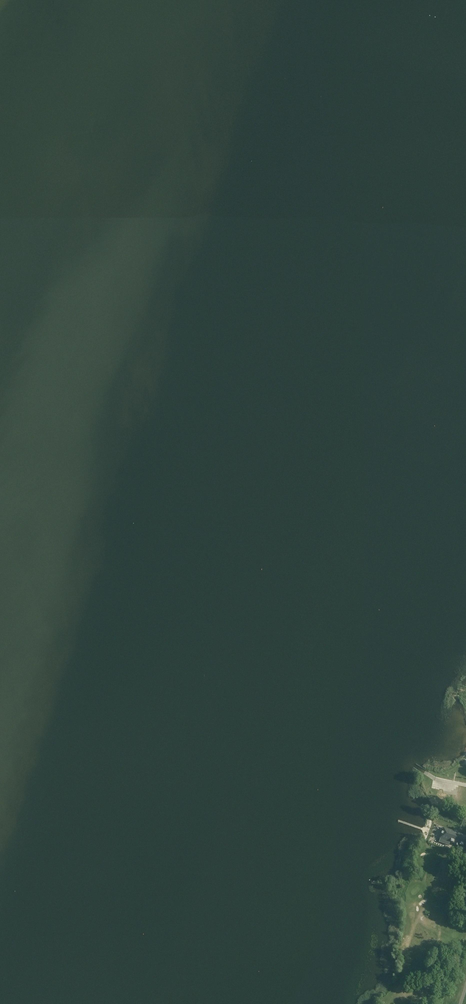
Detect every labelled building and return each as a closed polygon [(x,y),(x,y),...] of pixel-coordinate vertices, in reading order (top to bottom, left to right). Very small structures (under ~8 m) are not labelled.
[(465,847),(465,836),(444,828),(441,838),(465,847)]
